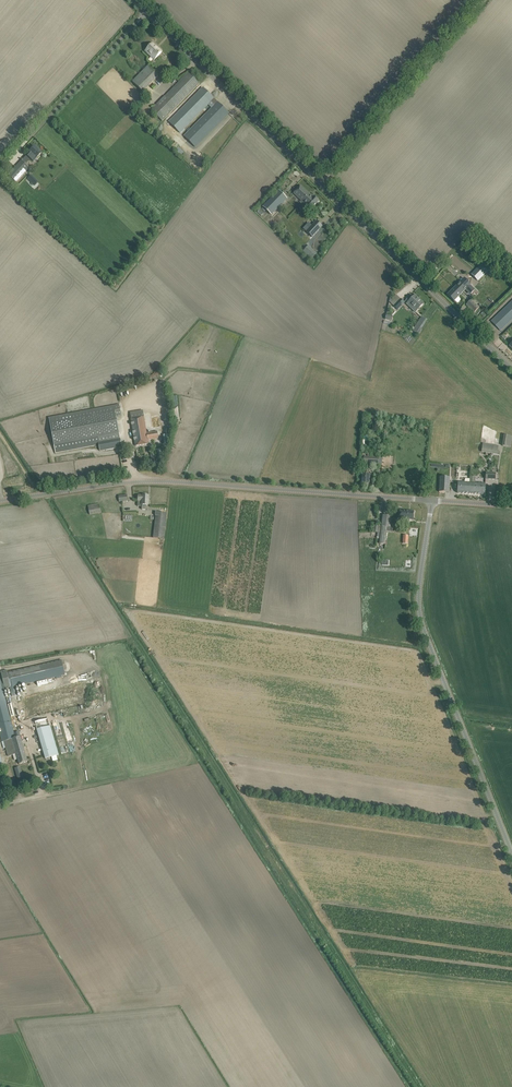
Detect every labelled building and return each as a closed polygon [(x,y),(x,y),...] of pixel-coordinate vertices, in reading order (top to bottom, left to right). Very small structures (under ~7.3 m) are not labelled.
[(145,51),(148,53),(148,54),(150,53),(156,59),(162,52),(153,43),(145,51)] [(143,92),(159,75),(148,65),(132,82),(143,92)] [(188,73),(184,77),(151,110),(162,121),(199,84),(188,73)] [(180,133),(210,101),(214,98),(203,87),(169,122),(171,124),(168,126),(176,134),(178,131),(180,133)] [(184,136),(195,147),(229,113),(214,98),(210,101),(214,105),(184,136)] [(42,153),(39,150),(35,146),(30,152),(27,155),(33,162),(42,153)] [(16,182),(29,167),(22,160),(8,174),(16,182)] [(31,175),(28,178),(35,186),(39,182),(31,175)] [(301,186),(294,193),(303,202),(310,194),(301,186)] [(287,199),(278,191),(263,207),(271,215),(287,199)] [(310,194),(303,202),(306,205),(310,210),(319,201),(314,196),(313,198),(310,194)] [(323,226),(316,220),(306,231),(313,237),(323,226)] [(299,248),(312,260),(321,251),(308,239),(299,248)] [(487,271),(481,265),(471,274),(478,281),(487,271)] [(460,288),(463,292),(465,289),(470,294),(474,290),(469,285),(470,284),(464,278),(455,288),(458,291),(460,288)] [(454,301),(463,292),(460,288),(458,291),(455,288),(448,295),(454,301)] [(414,297),(411,294),(406,299),(413,306),(411,308),(415,312),(423,304),(418,299),(419,299),(415,295),(414,297)] [(401,299),(394,306),(397,310),(404,302),(401,299)] [(471,300),(470,301),(466,305),(474,312),(479,308),(471,300)] [(495,317),(491,321),(501,331),(511,320),(511,301),(495,317)] [(422,317),(413,331),(419,335),(422,330),(421,329),(427,320),(422,317)] [(99,442),(120,438),(117,416),(121,415),(120,406),(49,419),(56,453),(99,445),(99,442)] [(159,438),(158,433),(157,431),(147,433),(143,410),(130,412),(136,446),(148,444),(148,440),(159,438)] [(504,435),(502,446),(511,447),(511,438),(511,436),(504,435)] [(122,447),(120,438),(99,442),(99,445),(100,451),(122,447)] [(364,456),(363,464),(378,465),(379,457),(364,456)] [(440,477),(439,486),(439,492),(449,493),(450,477),(440,477)] [(470,477),(470,483),(469,494),(485,495),(485,484),(475,483),(475,477),(470,477)] [(457,493),(469,494),(470,483),(458,482),(457,493)] [(138,495),(138,501),(138,506),(141,506),(141,510),(146,510),(146,505),(148,505),(149,496),(138,495)] [(89,515),(101,512),(99,503),(88,506),(89,515)] [(166,519),(167,513),(156,512),(156,517),(153,538),(164,539),(166,519)] [(383,515),(382,526),(375,525),(374,532),(377,532),(377,535),(380,536),(380,544),(385,544),(387,527),(390,527),(391,516),(383,515)] [(410,536),(418,536),(419,528),(410,527),(410,536)] [(12,537),(15,536),(15,531),(12,532),(11,530),(0,532),(0,539),(12,537)] [(15,687),(56,678),(56,680),(62,678),(61,676),(65,675),(61,660),(7,672),(6,670),(1,671),(5,689),(10,688),(11,694),(16,692),(15,687)] [(4,741),(8,756),(12,755),(13,755),(15,760),(18,759),(19,764),(28,762),(19,732),(14,733),(11,724),(0,677),(0,728),(4,741)] [(50,726),(37,729),(45,759),(52,757),(53,762),(58,760),(56,755),(59,755),(50,726)]
